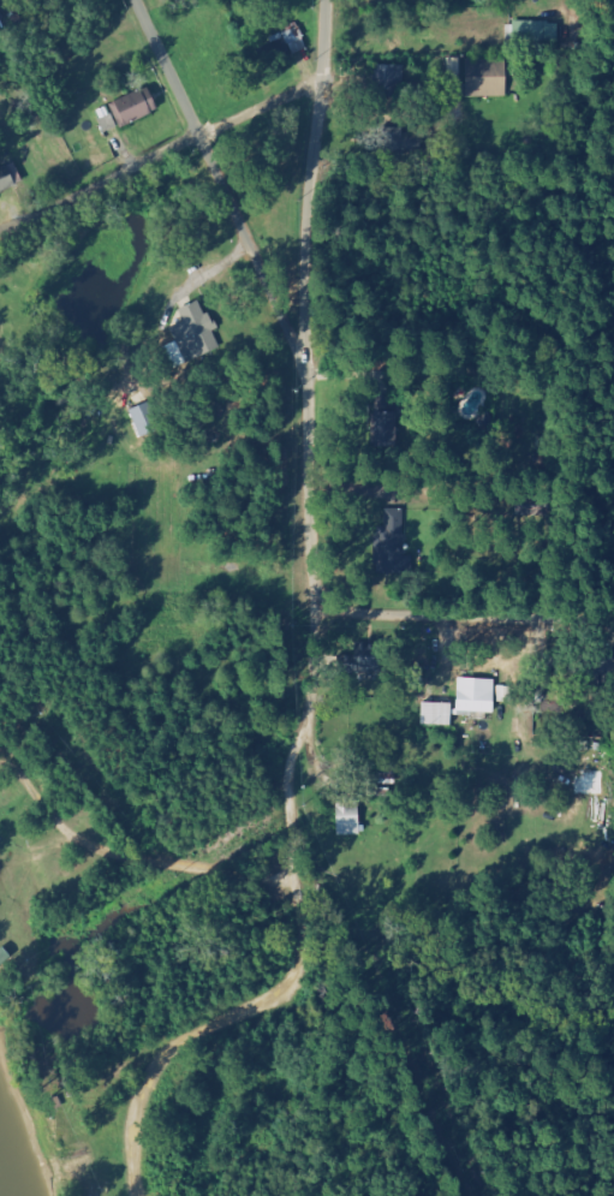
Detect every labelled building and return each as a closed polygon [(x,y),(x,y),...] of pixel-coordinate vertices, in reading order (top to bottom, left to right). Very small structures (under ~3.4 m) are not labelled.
[(558,21),(511,20),(510,41),(558,42),(558,21)] [(290,55),(307,48),(298,25),(282,31),(290,55)] [(504,57),(448,58),(449,86),(463,86),(463,93),(505,92),(504,57)] [(120,127),(157,110),(146,86),(109,103),(120,127)] [(15,164),(0,169),(0,190),(21,184),(15,164)] [(195,357),(220,347),(200,299),(177,308),(183,322),(180,323),(195,357)] [(172,368),(187,361),(177,339),(162,346),(172,368)] [(395,442),(397,411),(367,410),(366,441),(395,442)] [(406,572),(405,507),(384,507),(384,525),(374,525),(374,572),(406,572)] [(374,655),(339,656),(339,672),(375,671),(374,655)] [(455,710),(492,712),(494,678),(457,676),(455,710)] [(421,724),(451,724),(451,701),(421,701),(421,724)] [(335,802),(336,834),(358,833),(357,801),(335,802)]
